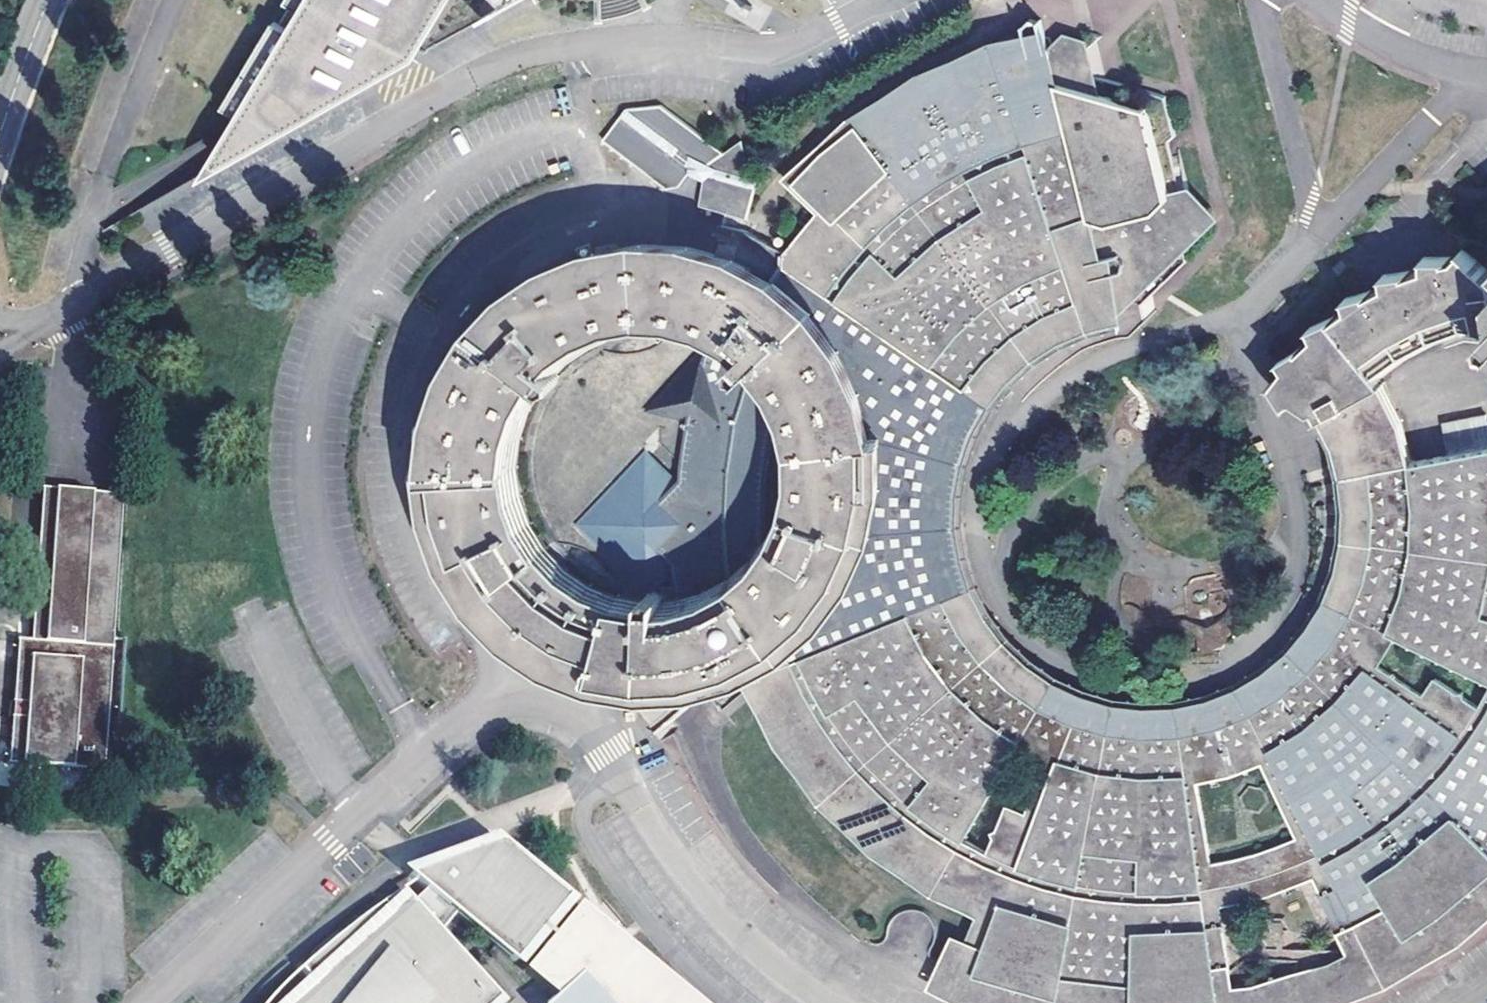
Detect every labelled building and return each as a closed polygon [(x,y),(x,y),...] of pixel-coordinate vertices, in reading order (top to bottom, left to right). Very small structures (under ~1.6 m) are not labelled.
[(286,3),(309,16),(297,36),(274,23),(222,109),(246,123),(235,141),(219,168),(373,78),(413,56),(420,46),(447,0),(288,0),(286,3)] [(483,11),(478,13),(480,16),(510,0),(502,0),(483,11)] [(569,666),(585,671),(599,676),(637,682),(667,681),(688,679),(700,676),(710,673),(744,660),(757,687),(761,695),(772,720),(790,750),(813,782),(842,815),(873,844),(901,866),(937,889),(968,906),(980,911),(999,919),(978,973),(956,970),(954,982),(959,984),(987,995),(1013,1002),(1296,1002),(1306,1001),(1354,983),(1408,956),(1448,931),(1486,901),(1486,448),(1446,455),(1413,462),(1406,434),(1400,419),(1393,405),(1379,386),(1372,377),(1403,358),(1455,334),(1480,342),(1468,359),(1471,368),(1479,371),(1486,362),(1486,305),(1447,265),(1411,275),(1376,293),(1338,320),(1300,353),(1271,392),(1288,409),(1296,404),(1315,414),(1319,420),(1329,433),(1338,450),(1344,475),(1347,506),(1344,542),(1338,570),(1325,601),(1309,626),(1288,651),(1264,670),(1243,683),(1217,694),(1188,701),(1158,704),(1132,702),(1107,697),(1083,689),(1060,677),(1032,658),(1017,643),(1002,625),(990,608),(980,587),(973,566),(967,544),(965,515),(966,484),(971,460),(985,423),(992,410),(1003,394),(1029,366),(1050,350),(1073,337),(1094,328),(1121,321),(1117,304),(1213,217),(1188,190),(1169,193),(1149,110),(1097,96),(1085,42),(1063,35),(1046,49),(1041,21),(1030,16),(1025,22),(1027,40),(994,53),(953,68),(895,101),(865,121),(818,156),(797,184),(832,219),(801,254),(787,254),(750,236),(725,226),(716,268),(683,260),(651,257),(614,260),(581,269),(551,282),(524,298),(502,317),(481,340),(464,366),(452,391),(444,415),(440,433),(438,451),(437,469),(438,494),(445,529),(457,560),(470,583),(486,605),(511,631),(541,652),(569,666)] [(699,204),(747,220),(748,214),(755,187),(749,185),(741,142),(722,155),(663,107),(628,112),(602,141),(663,189),(677,187),(686,176),(703,183),(699,204)] [(1440,425),(1446,455),(1486,448),(1486,418),(1486,416),(1440,425)] [(33,639),(20,639),(11,761),(25,762),(76,765),(105,767),(125,495),(95,493),(58,490),(44,489),(35,614),(33,639)] [(510,999),(445,926),(450,921),(460,911),(514,963),(572,893),(503,835),(496,829),(406,864),(421,877),(405,885),(378,902),(295,970),(282,982),(269,999),(266,1002),(506,1002),(510,999)] [(581,900),(527,965),(561,991),(547,1002),(705,1002),(626,936),(591,908),(581,900)]
